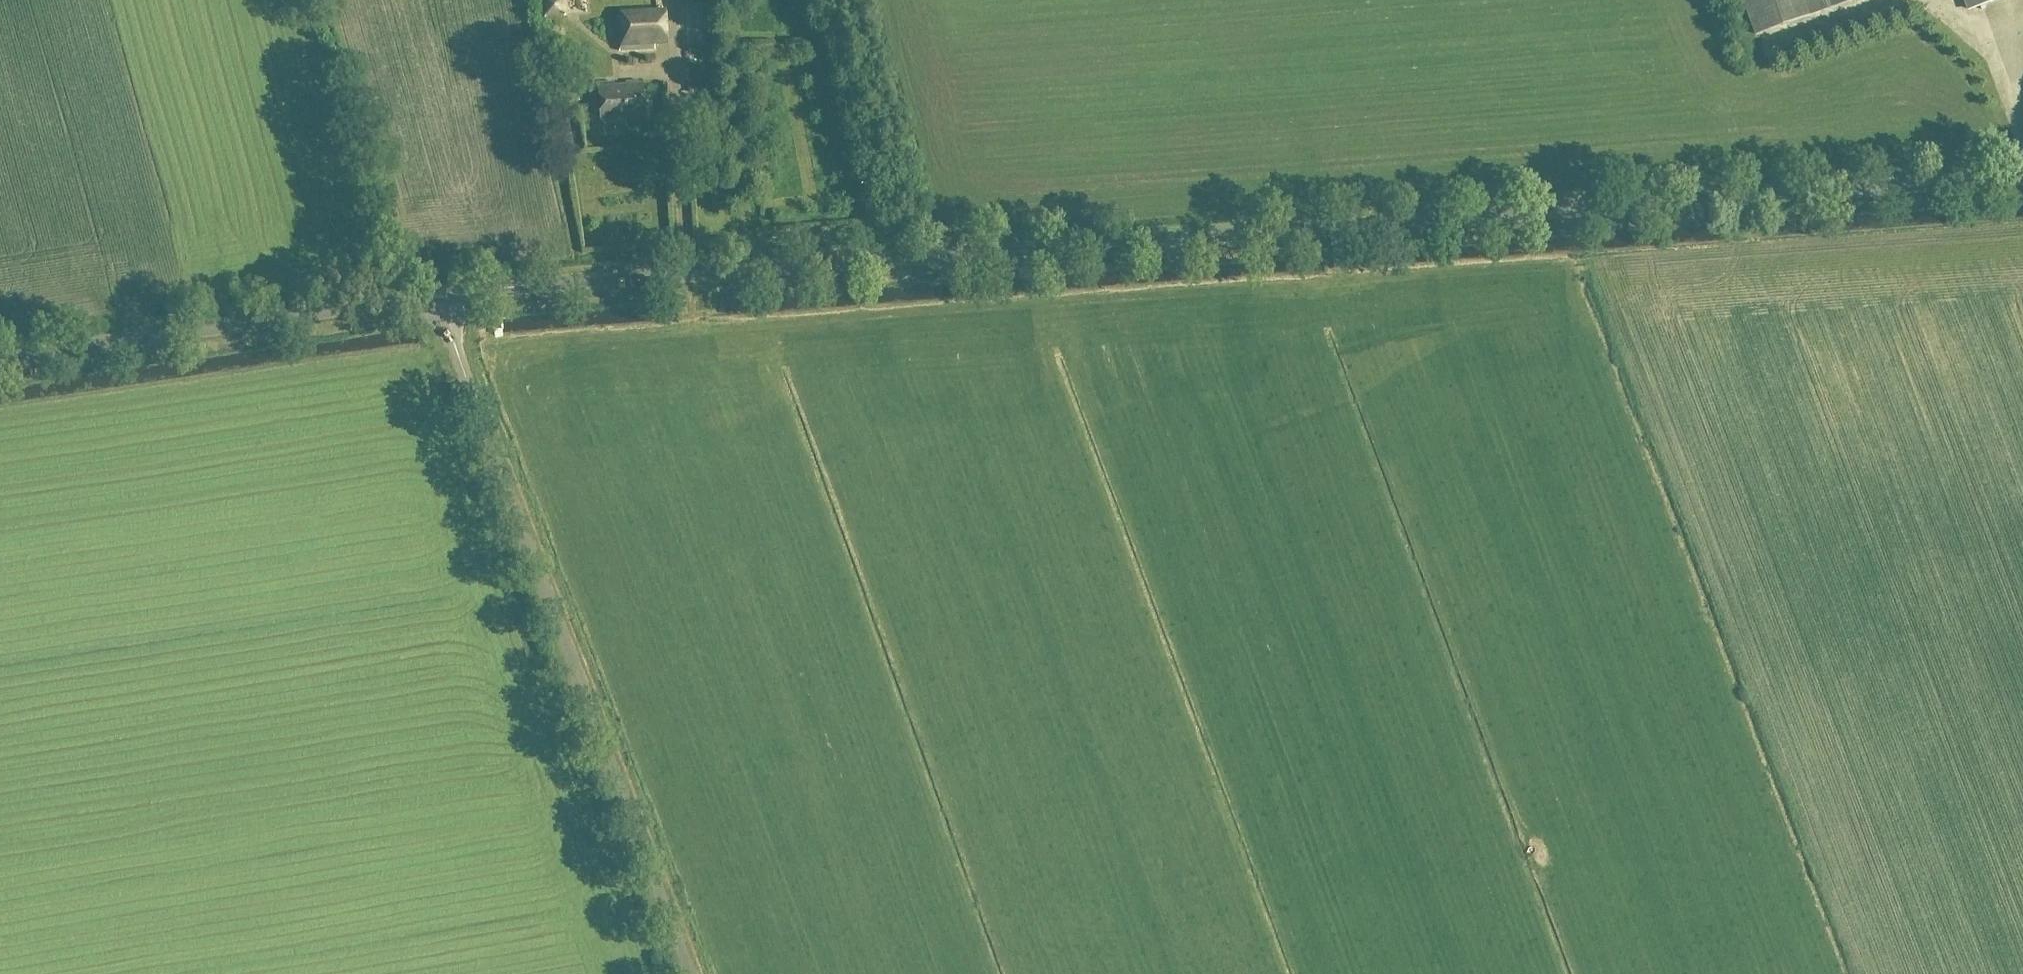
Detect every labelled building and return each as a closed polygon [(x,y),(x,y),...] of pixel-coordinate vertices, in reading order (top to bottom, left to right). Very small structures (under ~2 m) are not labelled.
[(1756,35),(1854,0),(1744,0),(1756,35)] [(1969,10),(1998,0),(1966,0),(1969,10)] [(667,46),(666,9),(618,11),(620,48),(667,46)] [(644,85),(615,86),(615,83),(598,84),(600,120),(645,117),(644,85)] [(635,140),(635,120),(604,120),(604,139),(635,140)]
